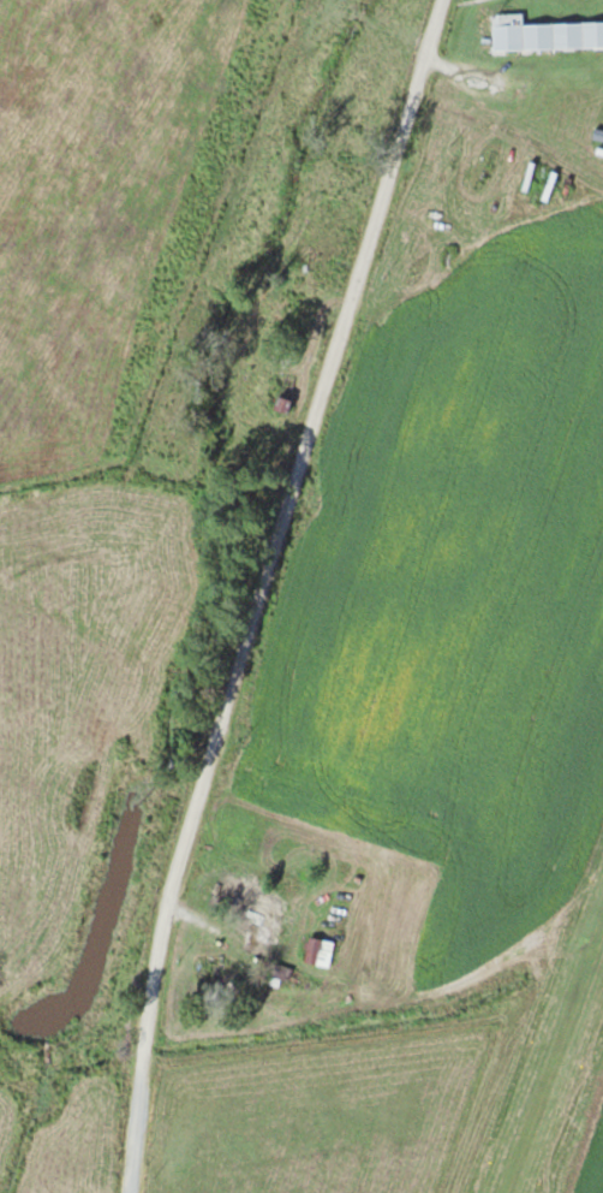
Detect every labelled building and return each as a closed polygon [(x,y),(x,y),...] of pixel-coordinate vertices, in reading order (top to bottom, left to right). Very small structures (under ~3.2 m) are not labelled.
[(492,24),(494,47),(602,44),(602,20),(492,24)] [(291,412),(293,392),(265,390),(263,410),(291,412)] [(241,918),(270,930),(282,900),(253,888),(241,918)] [(331,941),(322,940),(319,963),(328,965),(331,941)]
